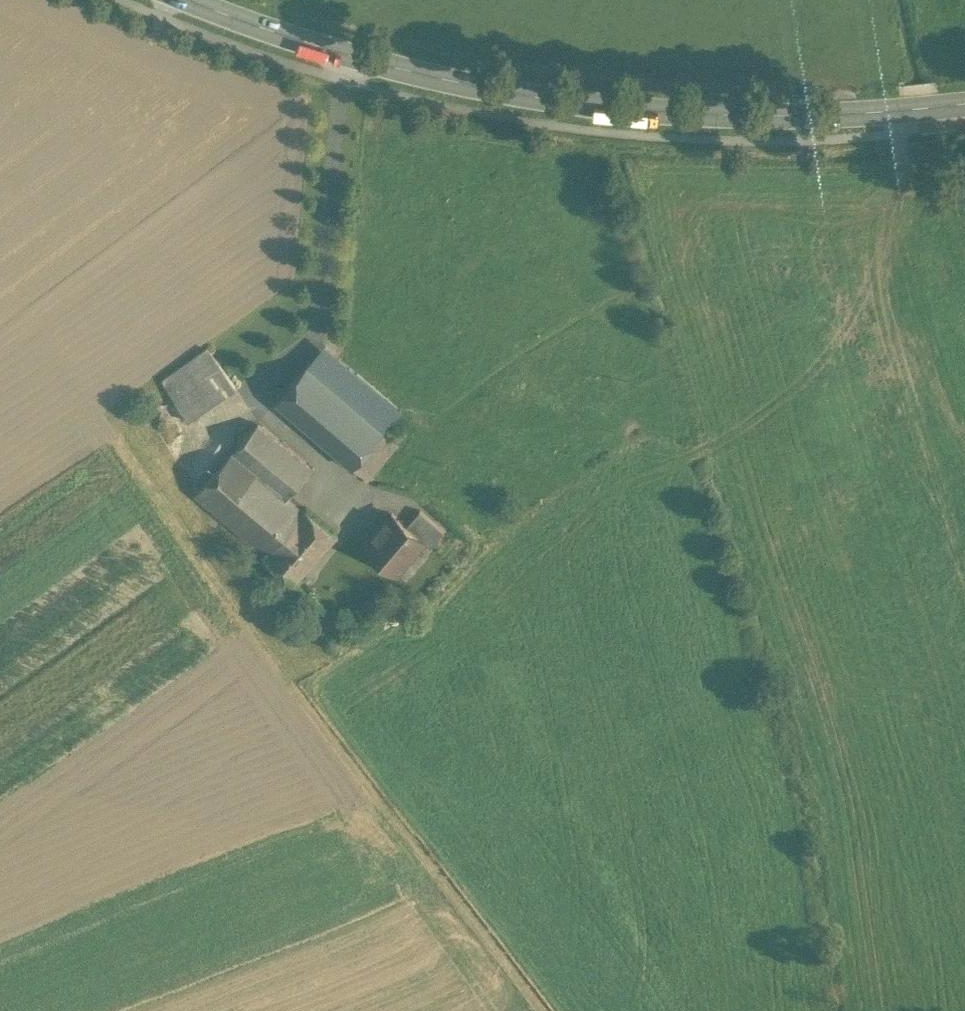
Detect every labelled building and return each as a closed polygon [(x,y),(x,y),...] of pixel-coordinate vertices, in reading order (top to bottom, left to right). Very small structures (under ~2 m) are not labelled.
[(180,376),(201,409),(320,334),(294,292),(266,309),(282,335),(228,369),(218,352),(180,376)] [(337,339),(314,367),(290,396),(381,472),(411,437),(396,425),(414,403),(337,339)] [(268,415),(208,485),(310,572),(349,526),(300,484),(320,460),(268,415)] [(436,533),(397,501),(366,539),(406,571),(436,533)]
